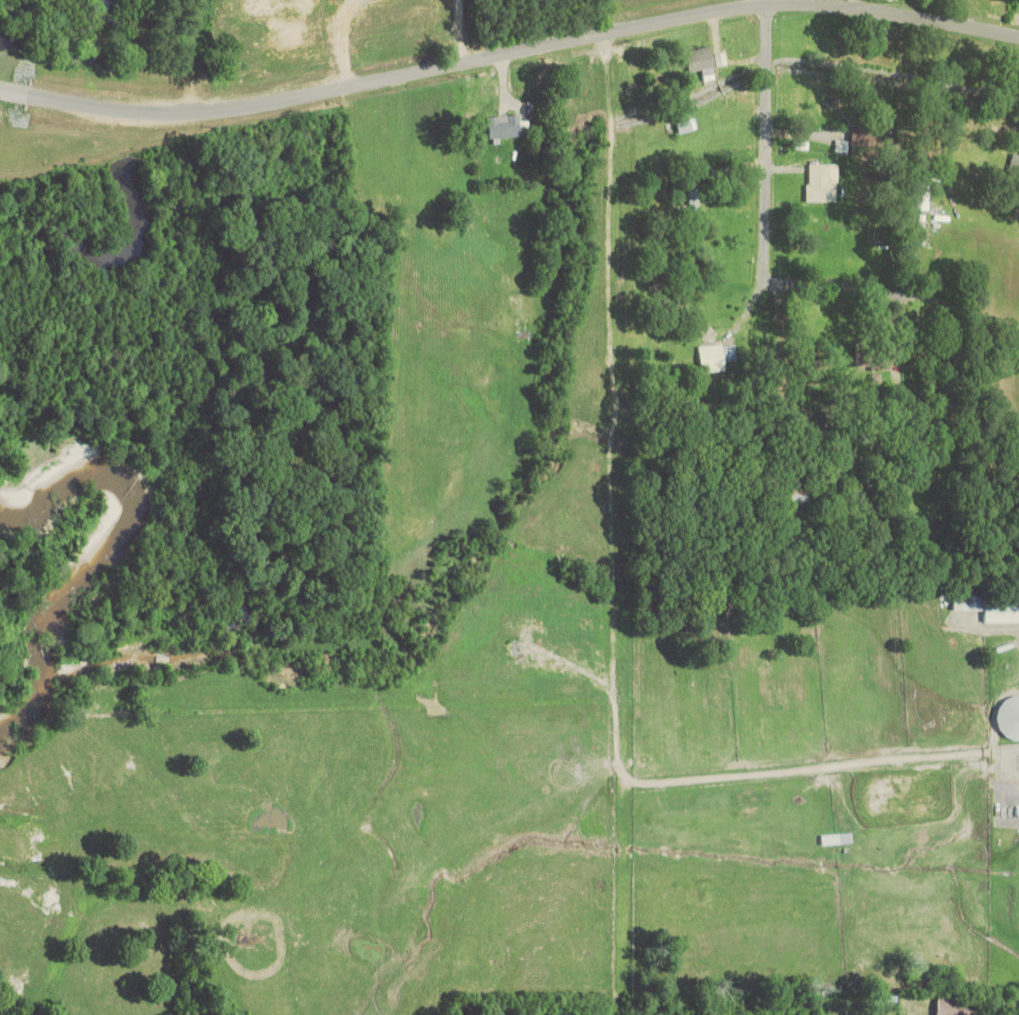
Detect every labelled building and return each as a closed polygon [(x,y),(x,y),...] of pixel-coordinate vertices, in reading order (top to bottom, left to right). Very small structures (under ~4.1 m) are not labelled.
[(715,80),(712,48),(687,49),(688,72),(703,71),(704,81),(715,80)] [(489,116),(489,138),(529,138),(529,123),(520,123),(520,116),(489,116)] [(884,150),(884,129),(852,129),(852,150),(884,150)] [(807,202),(838,202),(838,164),(807,164),(807,202)] [(690,228),(699,228),(699,188),(690,188),(690,228)] [(700,346),(702,372),(727,370),(726,361),(737,360),(735,346),(725,346),(725,344),(700,346)] [(855,366),(878,366),(878,345),(855,345),(855,366)] [(789,507),(812,507),(812,486),(789,486),(789,507)] [(1018,622),(1018,597),(953,597),(953,610),(985,610),(985,622),(1018,622)] [(997,706),(1003,741),(1018,738),(1018,702),(997,706)] [(823,844),(852,844),(852,835),(823,835),(823,844)] [(975,999),(937,999),(937,1014),(975,1014),(975,999)]
